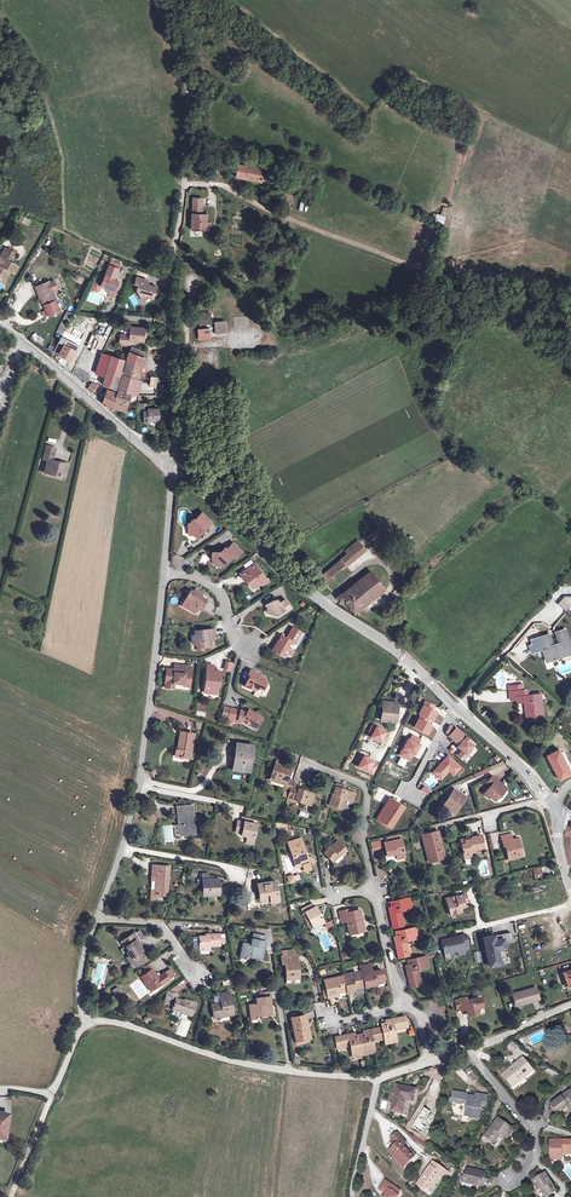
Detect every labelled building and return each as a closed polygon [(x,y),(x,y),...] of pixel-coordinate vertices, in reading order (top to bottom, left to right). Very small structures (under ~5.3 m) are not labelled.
[(280,179),(271,176),(272,169),(265,167),(265,163),(247,159),(245,166),(239,164),(236,176),(279,185),(280,179)] [(207,222),(207,214),(202,214),(202,199),(193,198),(192,230),(211,230),(211,223),(207,222)] [(31,221),(22,216),(19,220),(28,225),(31,221)] [(17,265),(9,260),(6,259),(11,250),(6,247),(0,258),(0,272),(2,273),(0,276),(0,278),(5,281),(8,275),(6,274),(9,270),(13,272),(17,265)] [(114,294),(119,281),(115,280),(119,269),(110,265),(102,286),(106,288),(108,292),(114,294)] [(154,298),(157,287),(146,284),(147,280),(137,277),(135,284),(139,285),(137,291),(139,294),(142,295),(145,299),(149,297),(154,298)] [(44,305),(56,300),(57,300),(49,281),(36,287),(38,292),(39,291),(41,298),(44,305)] [(60,311),(56,300),(44,305),(49,315),(60,311)] [(56,332),(62,335),(73,314),(67,311),(56,332)] [(220,334),(219,322),(211,323),(211,314),(199,315),(200,324),(207,324),(207,328),(207,334),(210,334),(220,334)] [(240,330),(249,329),(249,317),(235,317),(235,321),(240,321),(240,330)] [(144,341),(146,329),(131,327),(130,335),(121,335),(120,344),(130,345),(130,340),(144,341)] [(207,334),(207,328),(198,329),(199,339),(210,338),(210,334),(207,334)] [(71,360),(79,346),(61,337),(55,349),(60,352),(59,354),(64,357),(63,359),(68,361),(69,359),(71,360)] [(145,352),(132,347),(130,352),(143,358),(145,352)] [(165,360),(166,352),(154,351),(153,354),(157,355),(157,359),(165,360)] [(142,366),(144,358),(143,358),(130,352),(127,360),(142,366)] [(121,371),(124,360),(102,353),(96,374),(105,377),(103,385),(117,389),(120,380),(119,380),(122,371),(121,371)] [(138,380),(142,366),(127,360),(122,377),(121,383),(119,390),(131,394),(137,395),(141,381),(138,380)] [(156,387),(157,377),(151,376),(149,386),(156,387)] [(91,392),(99,384),(92,382),(87,389),(91,392)] [(113,407),(118,393),(108,390),(103,403),(112,410),(113,407)] [(125,411),(131,394),(119,390),(118,390),(118,393),(113,407),(125,411)] [(148,409),(148,403),(140,404),(140,412),(144,412),(144,411),(148,411),(148,409)] [(159,420),(159,409),(148,409),(148,411),(144,411),(144,412),(140,412),(140,421),(145,421),(145,423),(149,423),(149,421),(159,420)] [(48,460),(44,473),(55,476),(56,474),(64,477),(68,464),(57,460),(56,462),(53,461),(57,449),(46,446),(43,459),(48,460)] [(481,473),(486,469),(482,465),(477,470),(481,473)] [(212,522),(202,512),(192,523),(193,523),(193,527),(189,527),(189,534),(194,534),(197,538),(202,533),(202,531),(204,528),(205,529),(212,522)] [(385,535),(379,527),(368,536),(374,544),(385,535)] [(345,565),(365,549),(358,541),(346,551),(348,553),(340,560),(345,565)] [(240,550),(233,543),(227,549),(225,548),(221,552),(220,554),(218,552),(213,552),(213,559),(216,563),(216,565),(224,565),(233,556),(236,558),(239,554),(237,553),(240,550)] [(335,573),(345,565),(340,560),(331,568),(335,573)] [(255,563),(240,574),(245,581),(247,580),(249,582),(252,587),(257,583),(263,584),(268,581),(255,563)] [(332,575),(335,573),(331,568),(327,571),(321,576),(329,584),(335,579),(332,575)] [(385,589),(371,571),(363,578),(377,595),(385,589)] [(358,611),(377,595),(363,578),(347,591),(346,589),(341,593),(337,597),(341,602),(345,599),(349,605),(352,602),(356,607),(355,608),(358,611)] [(195,588),(193,592),(201,597),(204,593),(195,588)] [(395,600),(401,596),(397,589),(390,594),(395,600)] [(193,592),(190,591),(185,600),(187,600),(183,607),(194,613),(198,606),(197,606),(198,604),(203,607),(207,600),(201,597),(193,592)] [(291,608),(285,599),(280,603),(278,599),(274,601),(273,600),(266,605),(268,607),(267,612),(279,614),(285,610),(286,612),(291,608)] [(304,634),(293,628),(286,638),(281,635),(273,650),(282,655),(286,654),(287,653),(289,649),(293,643),(297,645),(304,634)] [(215,638),(214,629),(195,631),(195,636),(192,636),(192,642),(196,646),(203,645),(203,647),(212,646),(211,638),(215,638)] [(559,652),(563,651),(563,652),(570,649),(565,630),(557,633),(560,644),(553,646),(549,635),(531,641),(533,646),(531,646),(533,652),(543,649),(547,661),(561,656),(559,652)] [(178,670),(174,670),(167,669),(165,688),(174,688),(174,684),(184,685),(184,683),(190,683),(192,666),(182,665),(181,673),(178,673),(178,670)] [(221,672),(213,671),(213,669),(207,669),(204,690),(209,690),(210,692),(210,693),(217,694),(218,682),(220,682),(221,672)] [(257,673),(250,670),(246,678),(248,679),(245,686),(254,691),(259,689),(263,690),(266,683),(264,678),(258,675),(257,673)] [(519,696),(523,695),(523,690),(513,691),(512,686),(508,687),(510,700),(519,699),(519,696)] [(544,718),(542,700),(541,693),(523,695),(519,696),(519,699),(519,703),(526,702),(527,708),(526,708),(527,722),(537,721),(536,719),(544,718)] [(399,704),(384,702),(381,720),(397,723),(399,704)] [(260,717),(249,710),(248,711),(247,713),(244,712),(229,708),(227,718),(241,721),(253,728),(260,717)] [(445,732),(448,736),(454,730),(449,725),(445,732)] [(470,740),(456,728),(454,730),(448,736),(458,745),(457,747),(462,751),(458,755),(464,759),(471,751),(469,750),(473,746),(469,742),(470,740)] [(190,759),(194,734),(181,732),(178,749),(176,749),(175,756),(190,759)] [(408,739),(400,755),(409,760),(413,754),(414,755),(419,745),(418,744),(420,740),(412,736),(410,740),(408,739)] [(253,746),(237,744),(233,770),(249,772),(253,746)] [(461,768),(447,756),(433,772),(440,779),(448,771),(453,776),(461,768)] [(275,766),(284,769),(286,764),(276,760),(275,766)] [(292,785),(293,781),(289,779),(288,779),(290,772),(290,771),(284,769),(275,766),(270,779),(285,784),(283,790),(285,791),(290,792),(292,785)] [(486,768),(474,774),(475,777),(487,772),(486,768)] [(502,791),(505,787),(492,776),(486,783),(490,786),(484,794),(489,798),(489,797),(495,801),(498,796),(499,797),(504,792),(502,791)] [(336,785),(331,783),(328,792),(333,794),(330,805),(342,809),(345,798),(352,800),(355,794),(344,790),(340,789),(341,786),(337,784),(336,785)] [(299,788),(292,785),(290,792),(288,798),(287,800),(294,802),(295,800),(310,805),(314,795),(306,792),(299,789),(299,788)] [(464,797),(453,790),(443,806),(445,807),(450,811),(453,813),(464,797)] [(383,812),(378,819),(385,824),(388,820),(393,823),(403,808),(396,804),(397,803),(390,799),(382,811),(383,812)] [(194,834),(192,806),(178,807),(172,808),(172,813),(178,812),(180,835),(194,834)] [(253,842),(256,825),(238,821),(236,832),(242,833),(241,836),(247,837),(247,840),(253,842)] [(482,822),(471,823),(471,830),(482,830),(482,822)] [(441,847),(437,831),(422,835),(429,862),(442,859),(439,847),(441,847)] [(490,833),(493,849),(501,847),(498,832),(490,833)] [(464,859),(471,858),(472,858),(470,851),(484,848),(481,835),(471,837),(472,839),(465,841),(466,844),(461,845),(464,859)] [(307,858),(301,839),(289,843),(295,864),(302,862),(305,871),(310,870),(308,863),(307,858)] [(385,842),(384,839),(371,842),(372,848),(385,845),(384,843),(385,842)] [(405,857),(401,839),(399,839),(393,841),(385,842),(384,843),(385,845),(387,855),(392,854),(396,853),(397,859),(405,857)] [(509,860),(522,856),(519,845),(520,844),(518,839),(512,840),(512,839),(502,841),(504,846),(505,846),(509,860)] [(337,841),(324,853),(332,862),(345,850),(337,841)] [(169,867),(152,865),(152,871),(157,872),(156,881),(156,890),(151,889),(151,895),(167,896),(169,867)] [(541,872),(549,870),(548,866),(532,870),(535,879),(542,877),(541,872)] [(289,885),(295,882),(292,874),(285,877),(289,885)] [(219,895),(218,880),(208,880),(202,880),(203,895),(219,895)] [(279,901),(275,881),(258,884),(260,896),(269,895),(270,898),(271,903),(279,901)] [(292,890),(294,897),(301,895),(299,888),(292,890)] [(455,911),(455,914),(461,912),(460,907),(464,906),(463,903),(467,902),(465,894),(449,898),(450,904),(448,905),(449,912),(455,911)] [(402,926),(401,924),(400,917),(402,917),(401,911),(412,909),(410,898),(392,902),(393,907),(389,908),(393,928),(402,926)] [(324,922),(316,907),(314,908),(312,903),(302,909),(304,912),(304,913),(305,912),(313,928),(324,922)] [(364,931),(360,910),(348,913),(347,910),(339,912),(341,922),(347,921),(350,934),(364,931)] [(313,928),(305,912),(304,913),(304,912),(301,914),(309,930),(313,928)] [(327,929),(334,926),(332,921),(325,923),(327,929)] [(407,956),(407,954),(405,947),(408,947),(406,941),(417,938),(415,928),(397,932),(399,937),(394,938),(398,958),(407,956)] [(140,930),(134,934),(137,939),(138,941),(144,937),(140,930)] [(499,961),(497,950),(505,949),(503,943),(512,941),(510,932),(490,937),(491,940),(484,941),(489,964),(499,961)] [(445,933),(432,936),(434,942),(440,940),(446,939),(445,933)] [(133,934),(122,941),(129,951),(127,952),(129,956),(127,957),(132,964),(130,965),(133,970),(150,959),(147,955),(144,956),(141,951),(143,950),(138,943),(136,940),(137,939),(134,934),(133,934)] [(206,936),(199,937),(199,948),(209,948),(209,946),(220,946),(220,943),(219,934),(209,934),(209,936),(206,936)] [(440,940),(444,953),(455,950),(458,955),(466,950),(463,945),(462,946),(462,945),(462,944),(467,942),(465,934),(446,939),(440,940)] [(266,937),(257,935),(256,940),(252,939),(251,944),(243,943),(240,957),(247,959),(248,954),(251,955),(251,957),(262,959),(265,942),(266,937)] [(298,978),(297,961),(295,961),(295,955),(282,957),(283,963),(286,963),(287,979),(298,978)] [(419,986),(418,982),(417,975),(419,975),(418,969),(429,967),(426,956),(409,960),(410,965),(405,966),(410,987),(419,986)] [(141,977),(152,969),(148,964),(138,972),(141,977)] [(361,966),(365,987),(377,984),(376,982),(384,980),(382,970),(372,972),(370,964),(361,966)] [(169,980),(164,973),(160,976),(158,977),(155,974),(152,969),(141,977),(152,991),(162,983),(163,985),(169,980)] [(170,969),(164,973),(169,980),(175,976),(170,969)] [(364,992),(363,987),(359,973),(354,974),(354,972),(343,974),(344,979),(347,990),(347,993),(352,992),(352,989),(355,989),(355,991),(356,994),(364,992)] [(347,990),(344,979),(339,980),(338,977),(324,980),(326,989),(328,997),(328,998),(338,995),(338,993),(347,990)] [(185,980),(178,985),(182,989),(188,984),(185,980)] [(516,1006),(539,1000),(535,987),(512,994),(516,1006)] [(169,1004),(173,993),(168,991),(164,1002),(169,1004)] [(234,1014),(230,992),(219,994),(221,1005),(218,1005),(218,1004),(211,1005),(213,1016),(228,1014),(228,1015),(234,1014)] [(192,1013),(196,1003),(185,999),(185,1001),(176,998),(178,995),(173,993),(169,1004),(174,1005),(173,1009),(182,1012),(182,1010),(192,1013)] [(272,1014),(270,996),(261,998),(257,998),(257,1004),(250,1005),(251,1019),(258,1018),(258,1014),(261,1014),(261,1016),(272,1014)] [(466,1001),(465,997),(460,999),(462,1009),(462,1010),(467,1009),(469,1016),(478,1014),(477,1008),(476,1006),(481,1005),(479,998),(466,1001)] [(146,1023),(151,1020),(149,1015),(143,1018),(146,1023)] [(306,1015),(291,1018),(296,1041),(297,1041),(308,1038),(306,1025),(308,1025),(306,1015)] [(382,1027),(384,1037),(385,1039),(386,1044),(397,1042),(394,1031),(400,1030),(400,1028),(407,1026),(405,1016),(386,1020),(387,1025),(382,1026),(382,1027)] [(384,1037),(382,1027),(363,1031),(364,1036),(359,1037),(363,1055),(374,1053),(372,1042),(377,1041),(377,1039),(384,1037)] [(363,1055),(359,1037),(355,1038),(354,1033),(335,1037),(337,1047),(344,1045),(345,1047),(350,1046),(353,1057),(363,1055)] [(519,1048),(510,1042),(507,1047),(515,1053),(519,1048)] [(533,1071),(523,1058),(503,1074),(513,1087),(517,1083),(515,1081),(523,1075),(524,1077),(533,1071)] [(524,1077),(523,1075),(515,1081),(517,1083),(524,1077)] [(413,1102),(416,1090),(397,1086),(391,1111),(403,1114),(406,1100),(413,1102)] [(558,1114),(567,1107),(569,1106),(570,1108),(570,1093),(570,1092),(570,1091),(551,1105),(558,1114)] [(466,1095),(453,1092),(452,1102),(461,1104),(461,1103),(467,1104),(465,1116),(470,1117),(470,1118),(478,1120),(481,1105),(485,1106),(486,1096),(476,1094),(476,1097),(469,1096),(468,1097),(465,1097),(466,1095)] [(498,1119),(485,1136),(490,1140),(493,1137),(496,1140),(501,1134),(507,1139),(513,1130),(498,1119)] [(406,1143),(397,1133),(391,1139),(396,1145),(393,1148),(399,1155),(395,1158),(404,1167),(414,1158),(402,1146),(406,1143)] [(424,1148),(427,1145),(413,1135),(411,1138),(424,1148)] [(550,1141),(551,1160),(562,1159),(562,1154),(562,1152),(570,1152),(570,1141),(550,1141)] [(395,1158),(399,1155),(393,1148),(389,1151),(395,1158)] [(449,1173),(432,1162),(417,1184),(426,1189),(432,1187),(440,1175),(444,1178),(449,1173)] [(481,1187),(485,1173),(467,1169),(463,1182),(481,1187)] [(543,1191),(546,1196),(547,1196),(556,1191),(545,1173),(533,1181),(538,1190),(541,1188),(543,1191)] [(385,1181),(379,1190),(386,1194),(384,1196),(398,1196),(397,1195),(400,1191),(385,1181)]
